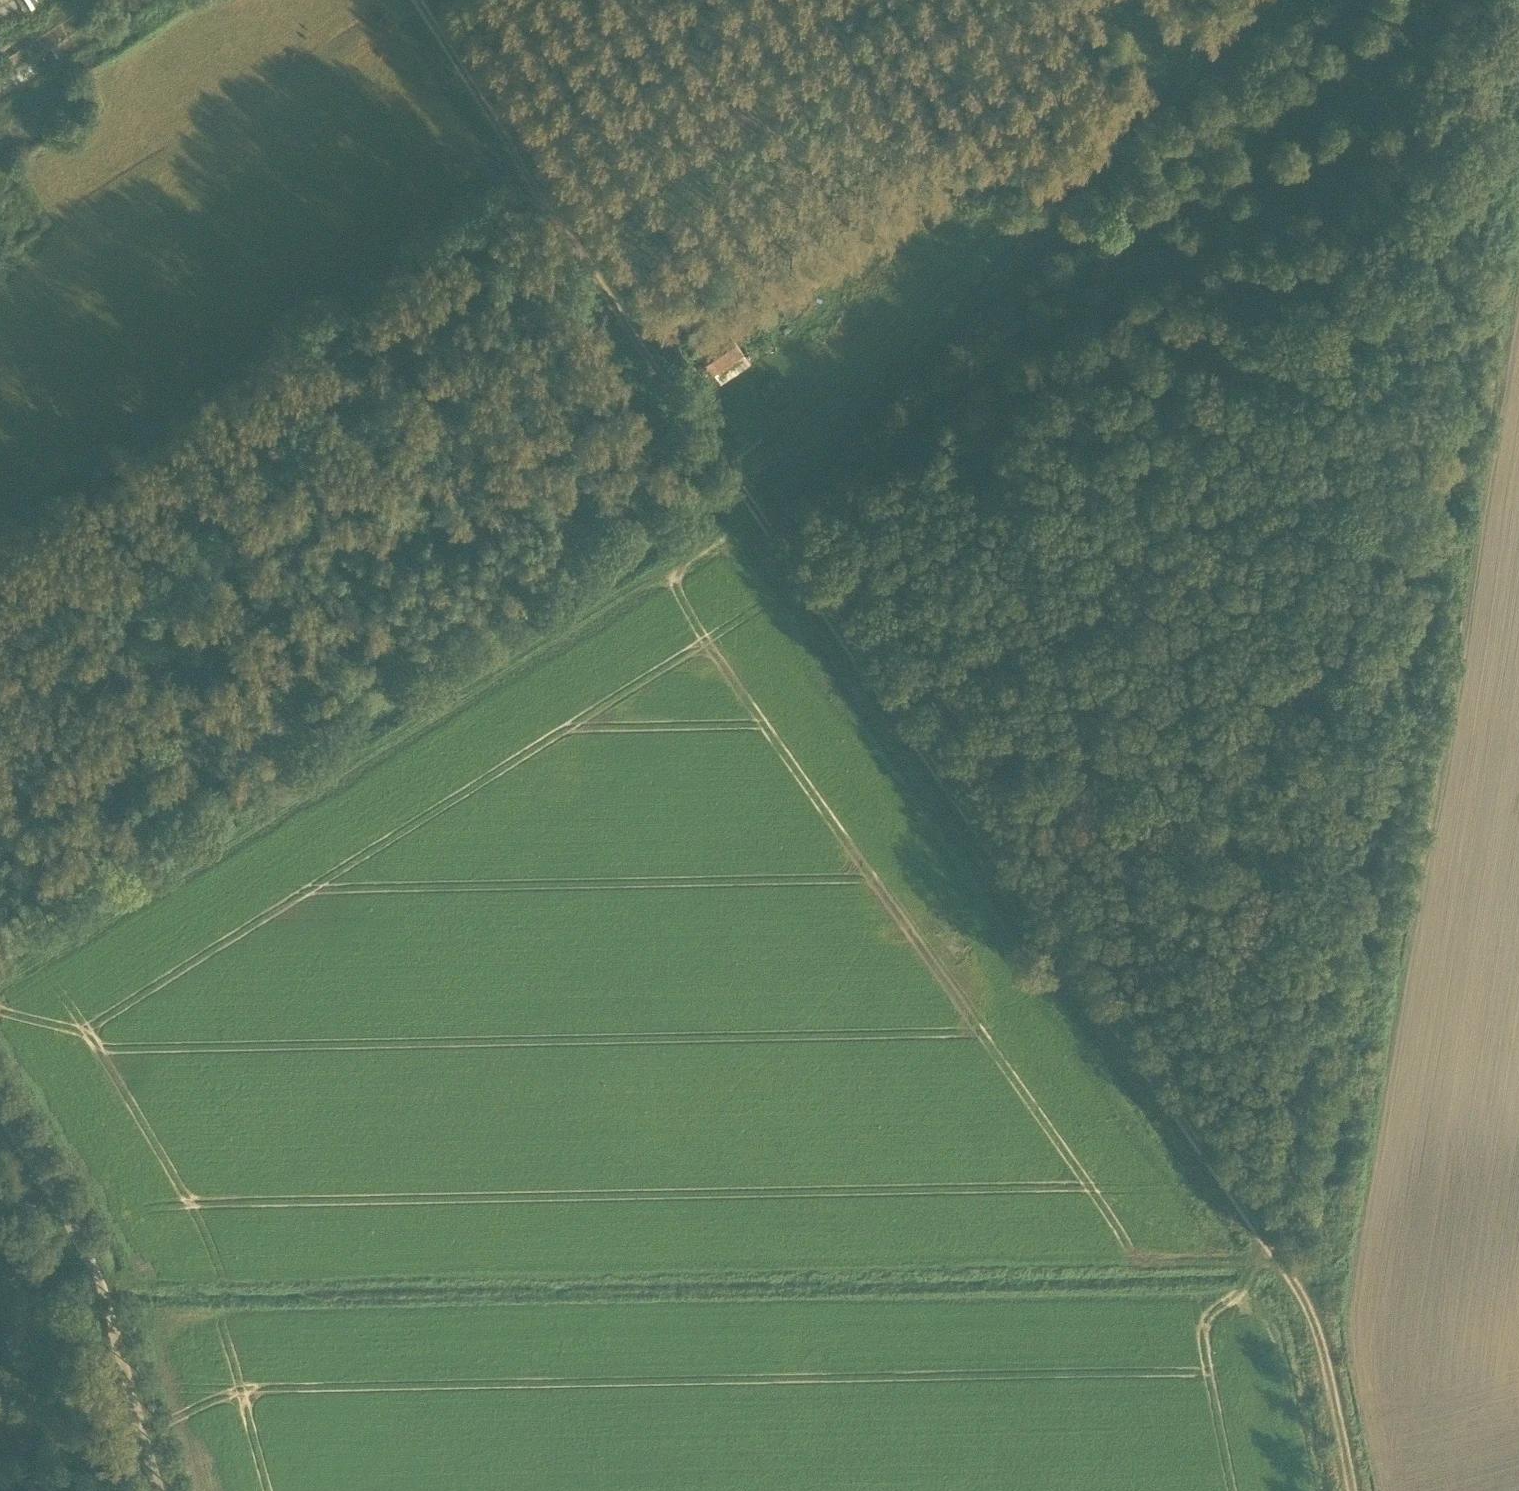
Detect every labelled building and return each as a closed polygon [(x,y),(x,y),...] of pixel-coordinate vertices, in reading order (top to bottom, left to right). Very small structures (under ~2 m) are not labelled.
[(746,352),(732,331),(716,342),(700,353),(714,374),(731,363),(746,352)]
